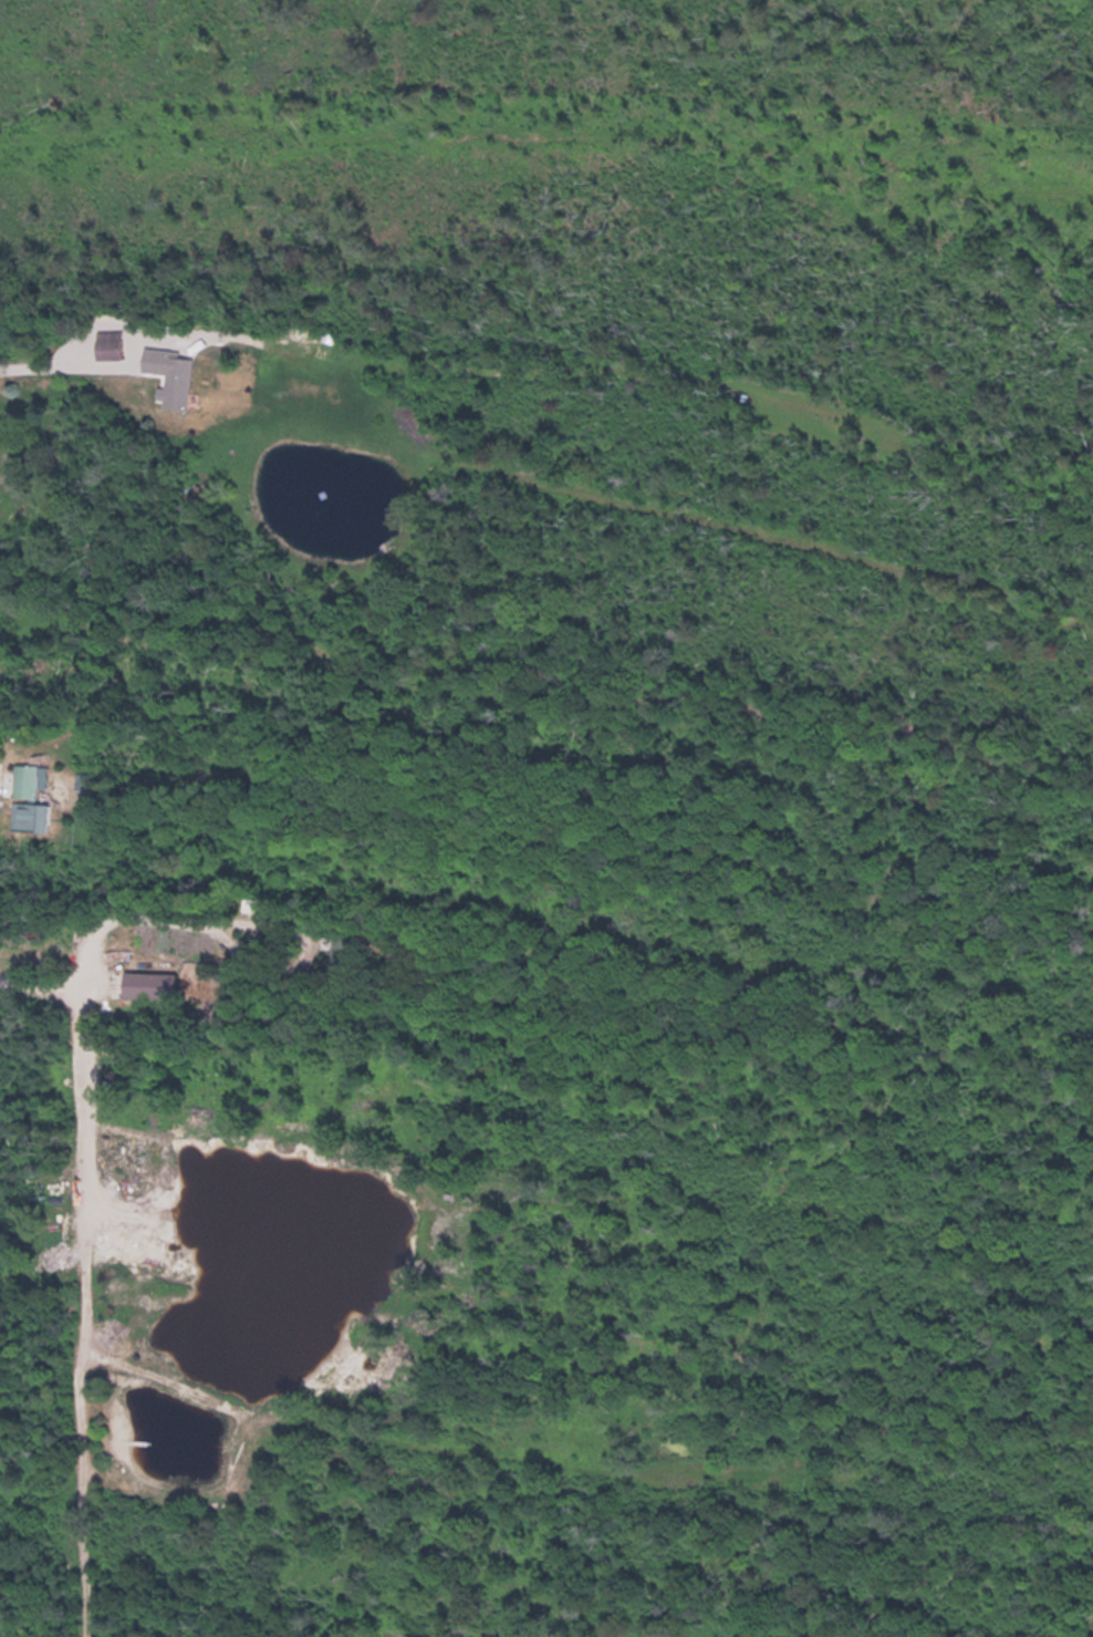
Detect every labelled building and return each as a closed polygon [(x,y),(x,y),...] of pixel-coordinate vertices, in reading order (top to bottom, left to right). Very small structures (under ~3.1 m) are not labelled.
[(99,330),(99,359),(126,359),(126,330),(99,330)] [(327,359),(334,341),(320,336),(314,353),(327,359)] [(165,407),(193,410),(198,358),(154,354),(152,370),(169,372),(165,407)] [(40,763),(18,763),(18,797),(40,797),(40,763)] [(57,802),(12,802),(11,831),(57,831),(57,802)] [(359,971),(360,929),(333,929),(332,970),(359,971)] [(132,998),(186,998),(186,972),(132,972),(132,998)]
